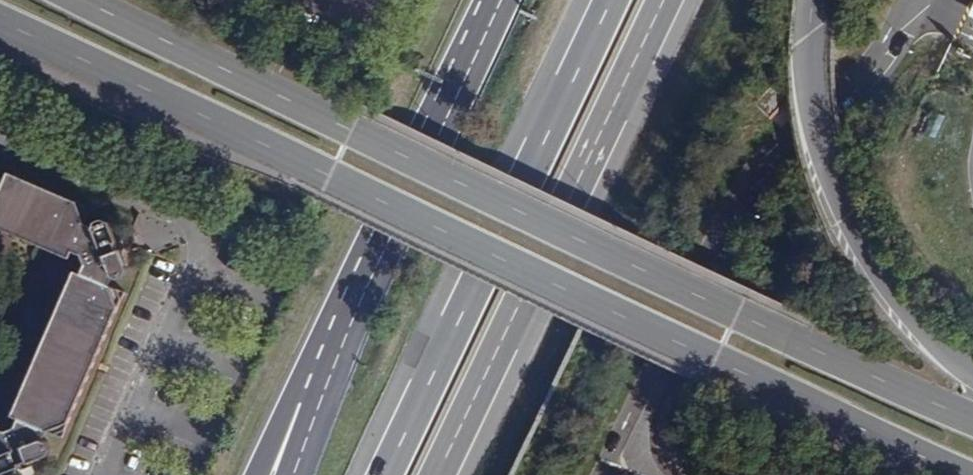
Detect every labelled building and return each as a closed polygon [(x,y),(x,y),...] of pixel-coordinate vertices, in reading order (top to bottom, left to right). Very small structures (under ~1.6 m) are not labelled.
[(117,232),(110,215),(100,211),(93,214),(91,219),(84,216),(90,203),(17,171),(5,174),(0,186),(0,228),(67,259),(71,250),(78,254),(82,265),(78,273),(70,270),(7,413),(13,416),(11,422),(2,426),(0,425),(0,474),(1,474),(50,456),(55,446),(52,440),(47,438),(51,431),(64,436),(126,293),(112,287),(115,281),(120,284),(128,280),(132,270),(123,248),(117,232)] [(122,235),(117,232),(123,248),(125,243),(122,235)]
